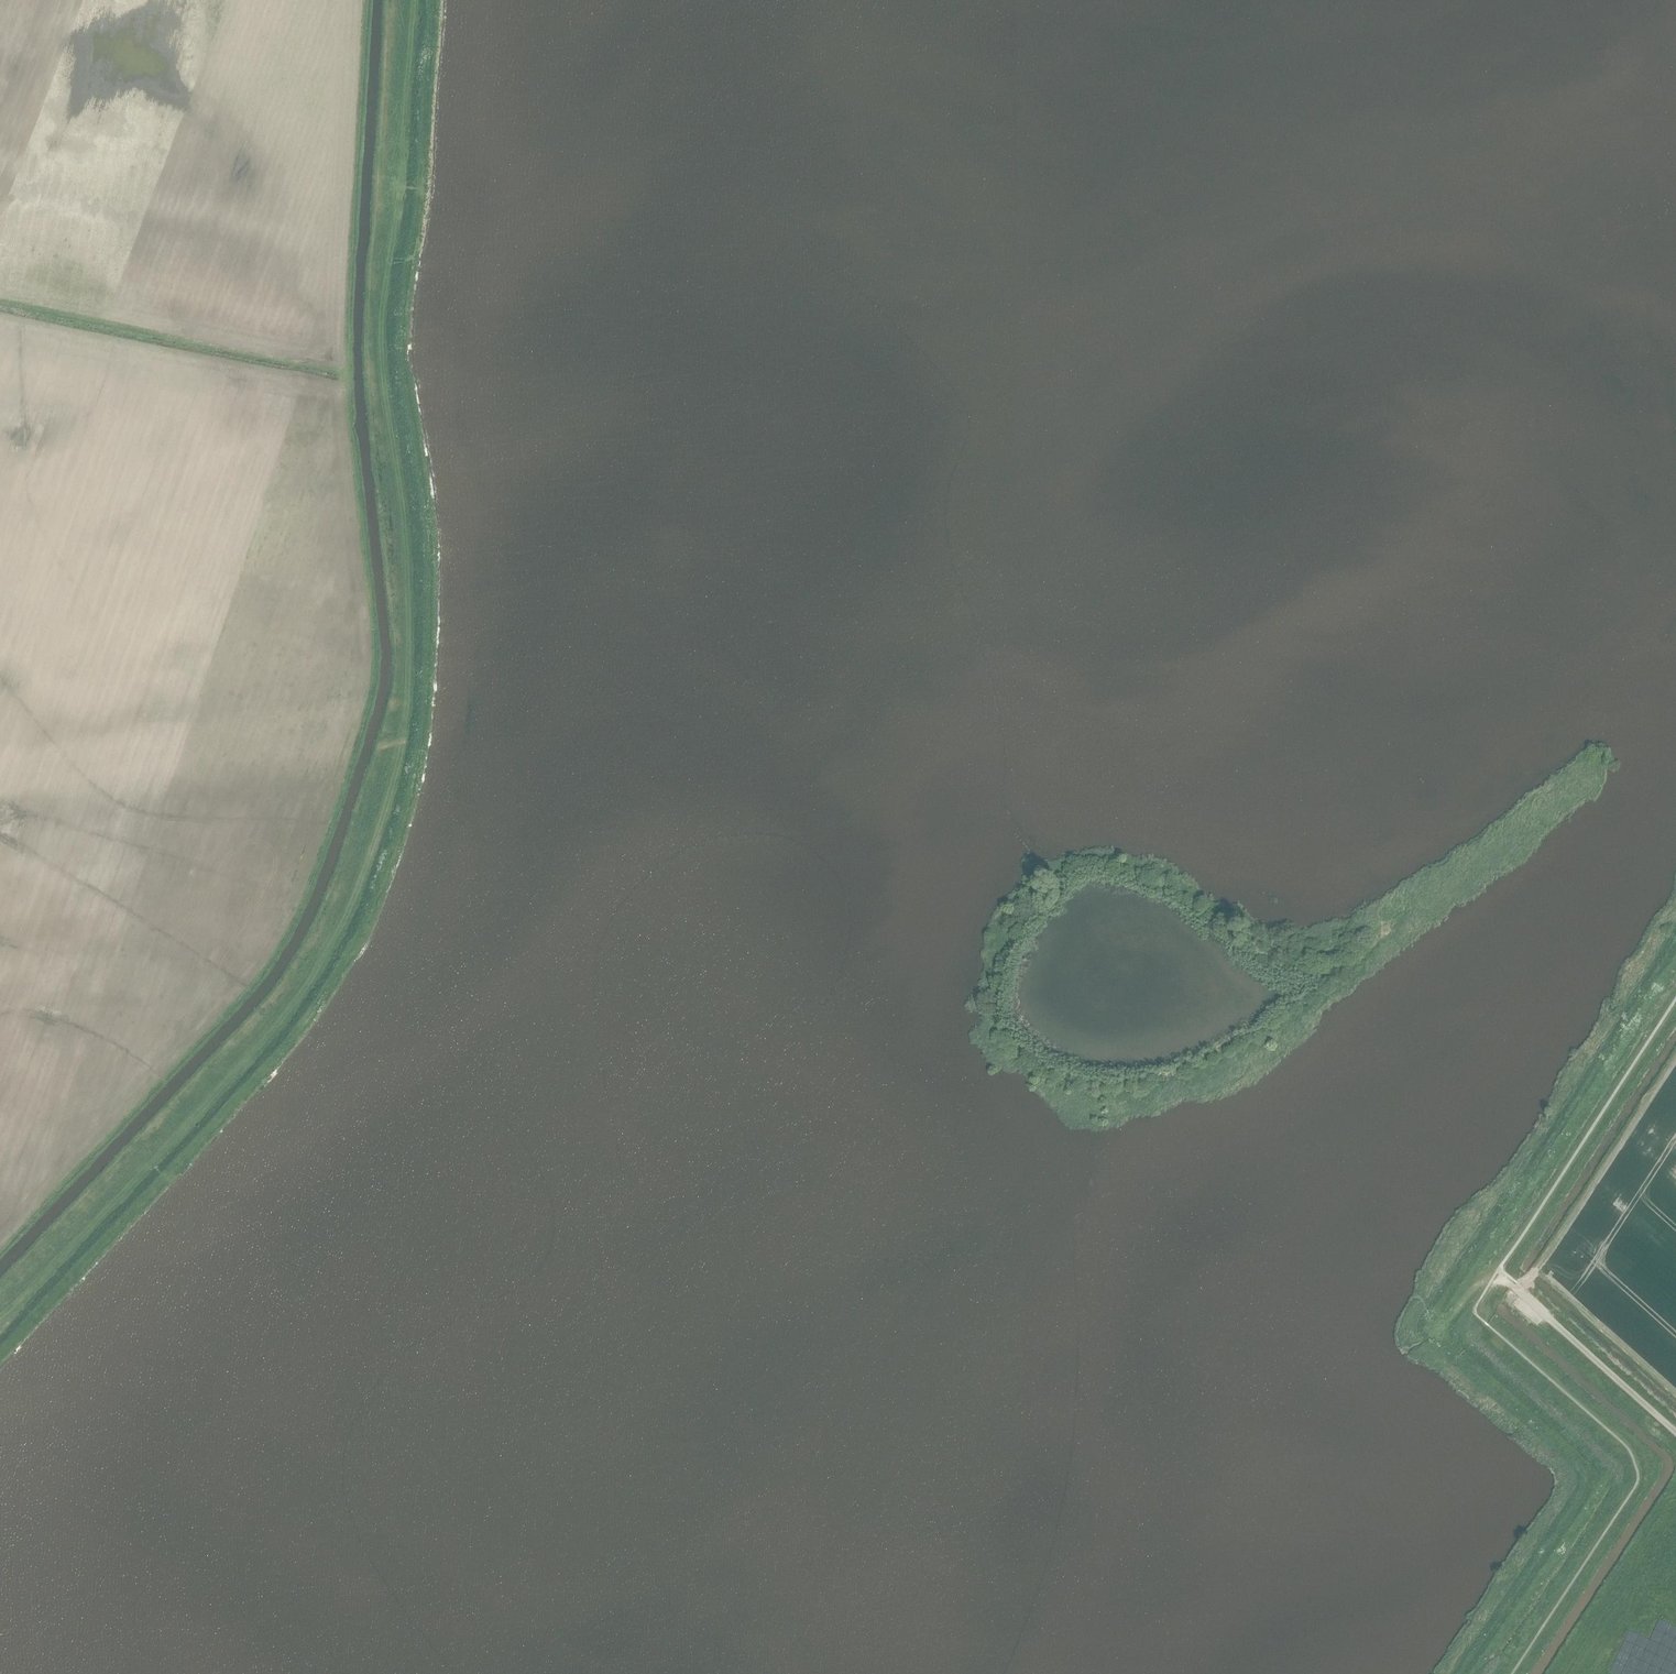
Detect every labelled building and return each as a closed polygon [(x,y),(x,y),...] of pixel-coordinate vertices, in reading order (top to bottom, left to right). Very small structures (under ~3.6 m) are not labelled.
[(1610,1671),(1617,1673),(1675,1673),(1675,1626),(1659,1619),(1649,1639),(1629,1630),(1610,1671)]
